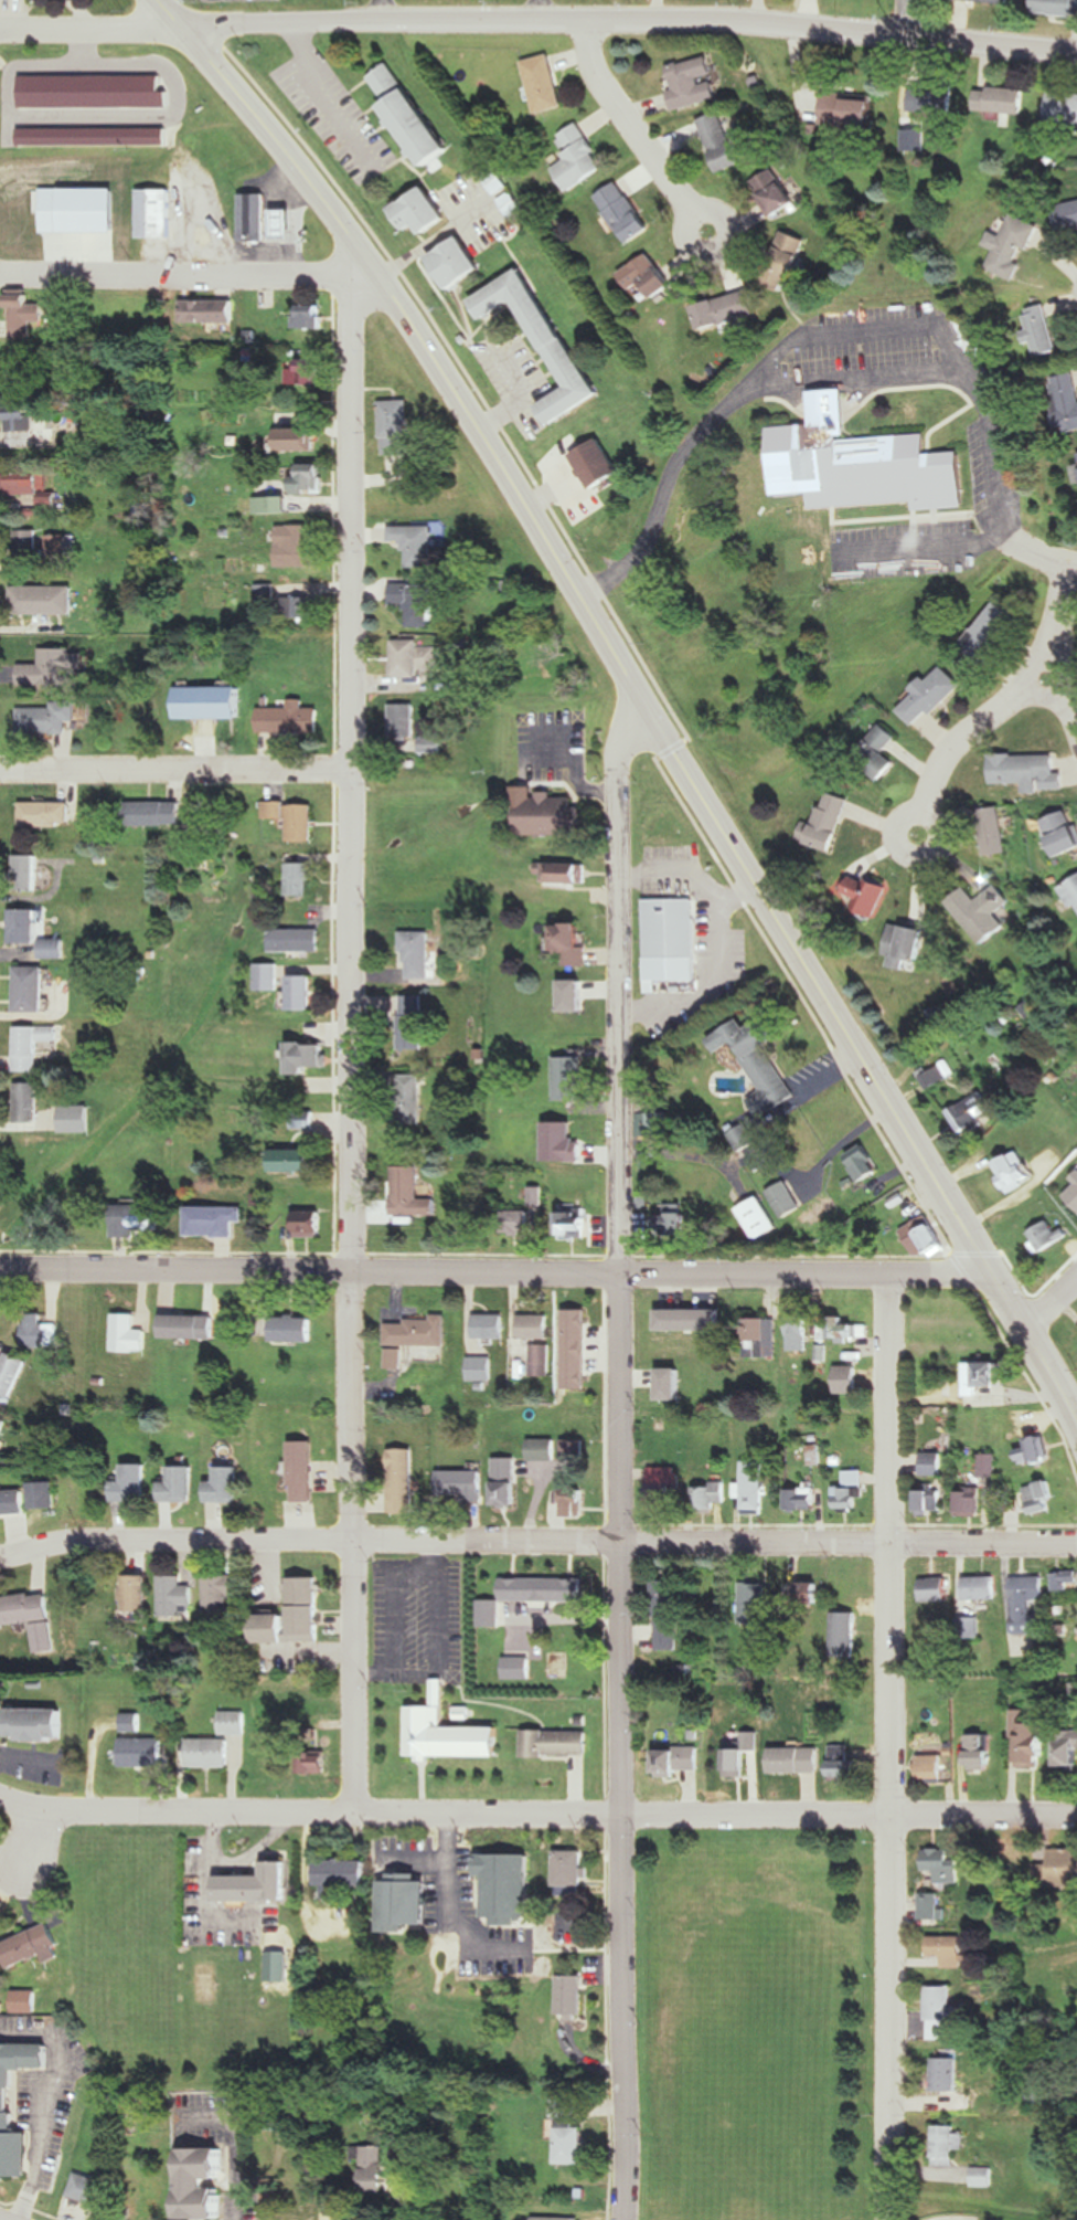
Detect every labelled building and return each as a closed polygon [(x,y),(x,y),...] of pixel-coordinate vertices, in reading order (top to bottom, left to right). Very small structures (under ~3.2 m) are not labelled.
[(1031,15),(1076,18),(1076,0),(1032,0),(1031,15)] [(553,56),(525,62),(538,114),(566,108),(553,56)] [(666,66),(676,111),(720,102),(710,57),(666,66)] [(390,63),(366,79),(429,167),(452,151),(390,63)] [(909,113),(953,115),(955,84),(940,84),(940,92),(910,91),(909,113)] [(975,112),(1024,116),(1026,91),(978,86),(975,112)] [(875,128),(877,96),(825,93),(823,125),(875,128)] [(1049,93),(1047,130),(1076,131),(1076,95),(1049,93)] [(743,165),(721,113),(699,121),(721,174),(743,165)] [(573,192),(610,168),(581,124),(560,138),(573,158),(557,169),(573,192)] [(126,152),(126,128),(80,128),(80,152),(126,152)] [(498,196),(511,186),(497,168),(484,178),(498,196)] [(776,216),(795,204),(772,169),(753,181),(776,216)] [(654,230),(622,181),(599,196),(630,245),(654,230)] [(449,221),(429,187),(394,208),(408,233),(420,226),(425,234),(449,221)] [(117,189),(43,190),(43,233),(117,233),(117,189)] [(171,190),(139,190),(139,239),(171,239),(171,190)] [(500,201),(512,217),(525,208),(513,192),(500,201)] [(265,194),(241,195),(241,243),(266,243),(265,194)] [(1076,230),(1076,201),(1055,206),(1061,233),(1076,230)] [(276,240),(294,240),(294,210),(276,210),(276,240)] [(1038,225),(1011,214),(1002,236),(990,232),(985,246),(996,250),(988,270),(1016,281),(1038,225)] [(805,239),(779,230),(759,284),(786,294),(805,239)] [(484,270),(463,237),(431,258),(452,291),(484,270)] [(623,274),(649,307),(676,285),(650,252),(623,274)] [(520,301),(571,390),(542,407),(553,426),(602,398),(528,269),(473,300),(485,321),(520,301)] [(44,304),(30,304),(30,291),(9,291),(9,337),(31,337),(31,321),(44,321),(44,304)] [(754,316),(748,291),(694,305),(701,330),(754,316)] [(235,299),(183,299),(183,321),(235,321),(235,299)] [(324,304),(297,304),(297,328),(324,328),(324,304)] [(1056,354),(1047,305),(1021,309),(1027,344),(1033,342),(1036,357),(1056,354)] [(301,370),(288,370),(288,384),(318,384),(318,358),(301,358),(301,370)] [(1076,432),(1076,380),(1075,373),(1054,378),(1068,434),(1076,432)] [(842,390),(811,392),(813,424),(770,427),(775,497),(807,495),(808,509),(914,501),(917,509),(961,507),(958,454),(926,456),(925,436),(845,442),(842,390)] [(381,400),(382,453),(410,453),(409,400),(381,400)] [(8,404),(9,446),(37,446),(37,404),(8,404)] [(315,451),(315,427),(278,427),(278,451),(315,451)] [(591,491),(622,478),(606,439),(576,452),(591,491)] [(324,494),(324,463),(303,463),(303,476),(294,476),(294,494),(324,494)] [(40,472),(12,472),(12,494),(40,494),(40,472)] [(255,497),(256,513),(282,513),(282,497),(255,497)] [(278,567),(322,567),(322,545),(313,545),(313,525),(278,525),(278,567)] [(431,525),(389,526),(389,541),(405,541),(405,567),(432,567),(431,525)] [(16,530),(16,562),(39,562),(39,530),(16,530)] [(407,625),(439,626),(440,584),(390,583),(389,605),(407,605),(407,625)] [(12,584),(12,614),(72,614),(72,584),(12,584)] [(303,612),(293,612),(293,597),(284,597),(284,615),(304,615),(304,623),(321,623),(322,598),(303,598),(303,612)] [(964,649),(988,665),(1021,616),(998,600),(964,649)] [(394,677),(423,677),(423,668),(434,668),(434,640),(394,640),(394,677)] [(20,664),(20,685),(72,684),(72,647),(40,648),(40,664),(20,664)] [(964,686),(946,667),(930,681),(927,677),(914,689),(918,694),(901,710),(918,728),(964,686)] [(177,686),(177,718),(241,718),(241,686),(177,686)] [(287,708),(256,708),(256,733),(319,733),(319,707),(303,707),(303,698),(287,698),(287,708)] [(17,734),(72,734),(72,701),(50,701),(50,707),(17,707),(17,734)] [(414,739),(414,704),(389,704),(389,739),(414,739)] [(887,752),(900,737),(885,724),(856,757),(884,781),(900,764),(887,752)] [(994,784),(1024,783),(1024,792),(1063,791),(1063,773),(1056,773),(1056,754),(993,755),(994,784)] [(850,796),(825,791),(812,846),(837,852),(850,796)] [(585,807),(577,807),(577,796),(522,796),(522,835),(585,835),(585,807)] [(72,827),(72,802),(21,802),(21,827),(72,827)] [(128,825),(183,825),(183,802),(128,802),(128,825)] [(288,841),(314,841),(313,802),(261,803),(261,820),(288,819),(288,841)] [(999,807),(975,811),(983,857),(1006,853),(999,807)] [(1067,809),(1042,823),(1061,858),(1076,849),(1076,827),(1067,809)] [(39,855),(15,855),(15,891),(39,891),(39,855)] [(314,862),(290,862),(290,895),(314,895),(314,862)] [(586,882),(586,863),(555,863),(555,882),(586,882)] [(880,881),(875,889),(857,877),(844,896),(873,916),(892,889),(880,881)] [(1060,886),(1074,911),(1076,909),(1076,877),(1060,886)] [(977,900),(966,887),(948,902),(982,944),(1003,927),(993,915),(1010,901),(996,884),(977,900)] [(696,898),(646,898),(646,957),(696,957),(696,898)] [(12,944),(41,944),(41,958),(66,958),(66,938),(40,938),(40,908),(12,908),(12,944)] [(930,930),(898,920),(885,963),(905,970),(908,958),(920,962),(930,930)] [(587,966),(587,922),(558,922),(558,955),(566,955),(566,966),(587,966)] [(322,928),(273,928),(273,952),(322,952),(322,928)] [(432,979),(432,931),(405,931),(405,979),(432,979)] [(257,989),(279,989),(279,963),(257,963),(257,989)] [(689,964),(660,964),(660,981),(689,981),(689,964)] [(16,1011),(46,1011),(46,966),(16,966),(16,1011)] [(317,975),(293,975),(293,1009),(317,1009),(317,975)] [(402,1049),(424,1049),(425,995),(402,995),(402,1049)] [(1021,1006),(1030,1026),(1045,1019),(1035,1000),(1021,1006)] [(794,1098),(765,1046),(779,1039),(767,1018),(747,1028),(743,1020),(711,1038),(719,1053),(734,1045),(759,1091),(747,1098),(758,1118),(794,1098)] [(38,1071),(39,1040),(57,1041),(57,1025),(16,1025),(16,1071),(38,1071)] [(329,1068),(329,1042),(294,1042),(294,1068),(329,1068)] [(557,1099),(585,1099),(585,1056),(557,1056),(557,1099)] [(920,1072),(926,1090),(949,1081),(943,1064),(920,1072)] [(397,1124),(422,1124),(422,1074),(397,1074),(397,1124)] [(40,1082),(17,1082),(17,1122),(40,1122),(40,1082)] [(960,1135),(983,1123),(979,1116),(992,1110),(983,1092),(947,1110),(960,1135)] [(91,1132),(91,1105),(59,1105),(59,1132),(91,1132)] [(291,1128),(313,1128),(313,1111),(291,1111),(291,1128)] [(847,1154),(858,1181),(881,1171),(870,1144),(847,1154)] [(312,1149),(271,1149),(271,1172),(312,1172),(312,1149)] [(1006,1192),(1033,1178),(1020,1151),(992,1165),(1006,1192)] [(391,1215),(431,1217),(432,1191),(419,1190),(420,1167),(393,1166),(391,1215)] [(801,1207),(786,1182),(770,1191),(785,1217),(801,1207)] [(1065,1196),(1076,1208),(1076,1185),(1065,1196)] [(780,1227),(760,1196),(739,1210),(759,1240),(780,1227)] [(689,1204),(664,1204),(664,1235),(689,1235),(689,1204)] [(135,1239),(135,1231),(159,1231),(159,1206),(114,1206),(114,1239),(135,1239)] [(234,1238),(234,1223),(243,1223),(243,1207),(188,1207),(188,1238),(234,1238)] [(503,1234),(531,1234),(531,1210),(503,1210),(503,1234)] [(591,1235),(591,1211),(561,1211),(561,1235),(591,1235)] [(297,1212),(297,1238),(323,1238),(323,1212),(297,1212)] [(901,1229),(919,1260),(945,1245),(928,1214),(901,1229)] [(1065,1229),(1056,1233),(1051,1221),(1028,1230),(1037,1252),(1069,1239),(1065,1229)] [(593,1331),(593,1303),(574,1303),(574,1331),(593,1331)] [(45,1323),(45,1313),(26,1313),(26,1347),(57,1347),(57,1323),(45,1323)] [(138,1313),(115,1314),(115,1352),(148,1351),(148,1329),(138,1329),(138,1313)] [(504,1314),(474,1314),(474,1338),(504,1338),(504,1314)] [(518,1339),(548,1339),(548,1314),(518,1314),(518,1339)] [(204,1316),(163,1316),(163,1339),(204,1339),(204,1316)] [(836,1340),(862,1340),(862,1325),(846,1325),(846,1317),(836,1317),(836,1340)] [(315,1318),(273,1318),(273,1342),(315,1342),(315,1318)] [(777,1358),(777,1318),(748,1319),(748,1328),(724,1329),(724,1358),(777,1358)] [(808,1352),(808,1318),(789,1318),(789,1352),(808,1352)] [(390,1345),(448,1345),(449,1319),(390,1319),(390,1345)] [(30,1361),(10,1352),(0,1376),(0,1392),(15,1398),(30,1361)] [(493,1381),(493,1357),(468,1357),(468,1381),(493,1381)] [(699,1363),(675,1363),(675,1408),(699,1408),(699,1363)] [(966,1397),(981,1397),(981,1387),(1002,1387),(1002,1363),(966,1363),(966,1397)] [(836,1394),(857,1394),(857,1366),(836,1366),(836,1394)] [(8,1420),(0,1417),(0,1440),(8,1420)] [(1045,1437),(1016,1444),(1022,1469),(1051,1462),(1045,1437)] [(528,1462),(557,1462),(557,1439),(528,1439),(528,1462)] [(586,1462),(586,1440),(562,1440),(562,1462),(586,1462)] [(316,1502),(316,1442),(292,1442),(292,1502),(316,1502)] [(414,1448),(391,1448),(391,1514),(414,1514),(414,1448)] [(942,1452),(921,1452),(921,1476),(942,1476),(942,1452)] [(979,1455),(979,1477),(997,1477),(997,1455),(979,1455)] [(765,1461),(743,1461),(743,1514),(765,1514),(765,1461)] [(147,1464),(125,1464),(125,1483),(115,1483),(115,1503),(147,1503),(147,1464)] [(161,1480),(161,1503),(193,1503),(193,1467),(171,1467),(171,1480),(161,1480)] [(206,1503),(239,1503),(239,1467),(216,1467),(216,1482),(206,1482),(206,1503)] [(650,1468),(650,1512),(679,1512),(679,1468),(650,1468)] [(483,1471),(438,1471),(438,1496),(463,1497),(463,1503),(483,1503),(483,1471)] [(843,1471),(844,1487),(836,1487),(836,1509),(864,1509),(863,1471),(843,1471)] [(1060,1509),(1051,1479),(1024,1487),(1033,1517),(1060,1509)] [(55,1482),(31,1482),(31,1509),(55,1509),(55,1482)] [(716,1513),(716,1503),(727,1503),(727,1484),(695,1484),(695,1513),(716,1513)] [(919,1487),(919,1515),(942,1515),(942,1487),(919,1487)] [(817,1488),(790,1488),(789,1510),(817,1510),(817,1488)] [(585,1518),(585,1490),(563,1490),(563,1518),(585,1518)] [(983,1490),(959,1490),(959,1517),(983,1517),(983,1490)] [(25,1491),(0,1491),(0,1515),(25,1515),(25,1491)] [(1055,1572),(1055,1594),(1076,1594),(1076,1572),(1055,1572)] [(147,1575),(124,1575),(124,1621),(147,1621),(147,1575)] [(159,1575),(159,1615),(191,1615),(191,1584),(183,1584),(183,1575),(159,1575)] [(238,1575),(205,1575),(205,1612),(238,1612),(238,1575)] [(291,1578),(291,1614),(257,1614),(257,1642),(320,1642),(320,1577),(291,1578)] [(964,1599),(997,1599),(997,1577),(964,1577),(964,1599)] [(1012,1577),(1013,1634),(1045,1633),(1044,1577),(1012,1577)] [(950,1601),(950,1578),(924,1578),(924,1601),(950,1601)] [(655,1580),(655,1651),(679,1651),(679,1580),(655,1580)] [(788,1582),(788,1604),(823,1604),(823,1582),(788,1582)] [(742,1624),(768,1624),(768,1583),(742,1583),(742,1624)] [(33,1623),(36,1653),(55,1651),(49,1593),(0,1598),(0,1626),(33,1623)] [(480,1628),(502,1628),(502,1600),(480,1600),(480,1628)] [(858,1612),(834,1612),(834,1657),(858,1657),(858,1612)] [(961,1617),(961,1636),(981,1636),(981,1617),(961,1617)] [(571,1679),(571,1652),(548,1652),(548,1679),(571,1679)] [(532,1679),(532,1658),(506,1658),(506,1679),(532,1679)] [(411,1707),(411,1757),(502,1757),(502,1726),(446,1726),(446,1681),(435,1681),(435,1707),(411,1707)] [(64,1709),(11,1709),(11,1741),(63,1741),(64,1709)] [(245,1711),(220,1711),(220,1734),(245,1734),(245,1711)] [(1048,1768),(1050,1722),(1022,1721),(1020,1767),(1048,1768)] [(525,1756),(590,1756),(590,1730),(525,1730),(525,1756)] [(1059,1730),(1059,1770),(1076,1770),(1076,1730),(1059,1730)] [(968,1734),(968,1768),(993,1768),(993,1734),(968,1734)] [(162,1767),(162,1737),(121,1737),(121,1767),(162,1767)] [(188,1767),(229,1767),(229,1739),(188,1739),(188,1767)] [(726,1740),(726,1777),(749,1777),(749,1740),(726,1740)] [(831,1745),(831,1781),(857,1781),(857,1745),(831,1745)] [(701,1747),(660,1747),(660,1773),(701,1773),(701,1747)] [(772,1748),(772,1774),(821,1774),(821,1748),(772,1748)] [(304,1774),(328,1774),(328,1752),(304,1752),(304,1774)] [(943,1755),(919,1755),(919,1781),(943,1781),(943,1755)] [(557,1886),(586,1886),(586,1850),(557,1850),(557,1886)] [(1076,1887),(1076,1850),(1052,1851),(1053,1864),(1039,1864),(1040,1888),(1076,1887)] [(959,1852),(924,1852),(924,1879),(959,1879),(959,1852)] [(369,1860),(318,1860),(318,1886),(369,1886),(369,1860)] [(218,1901),(289,1902),(290,1862),(267,1862),(267,1876),(218,1876),(218,1901)] [(431,1926),(430,1882),(421,1882),(421,1874),(383,1874),(383,1932),(413,1932),(413,1926),(431,1926)] [(943,1921),(943,1894),(921,1894),(921,1921),(943,1921)] [(0,1945),(10,1970),(43,1956),(46,1963),(62,1956),(50,1925),(0,1945)] [(287,1929),(266,1929),(266,1947),(287,1947),(287,1929)] [(945,1969),(964,1969),(964,1936),(931,1936),(931,1959),(945,1959),(945,1969)] [(560,1976),(560,2018),(584,2018),(584,1976),(560,1976)] [(929,2040),(956,2040),(956,1985),(929,1985),(929,2040)] [(12,2013),(37,2013),(37,1991),(12,1991),(12,2013)] [(31,2169),(31,2134),(16,2134),(16,2069),(51,2069),(51,2045),(0,2045),(0,2169),(31,2169)] [(961,2092),(961,2059),(936,2059),(936,2092),(961,2092)] [(577,2127),(577,2097),(556,2097),(556,2166),(584,2166),(583,2127),(577,2127)] [(936,2127),(936,2165),(957,2165),(957,2150),(966,2150),(966,2134),(958,2134),(958,2127),(936,2127)] [(391,2147),(353,2147),(353,2159),(365,2159),(365,2193),(391,2193),(391,2147)] [(225,2188),(213,2189),(213,2181),(225,2181),(224,2149),(182,2150),(184,2219),(226,2219),(225,2188)] [(994,2188),(993,2168),(972,2168),(973,2188),(994,2188)] [(112,2178),(67,2178),(67,2219),(112,2219),(112,2178)]
